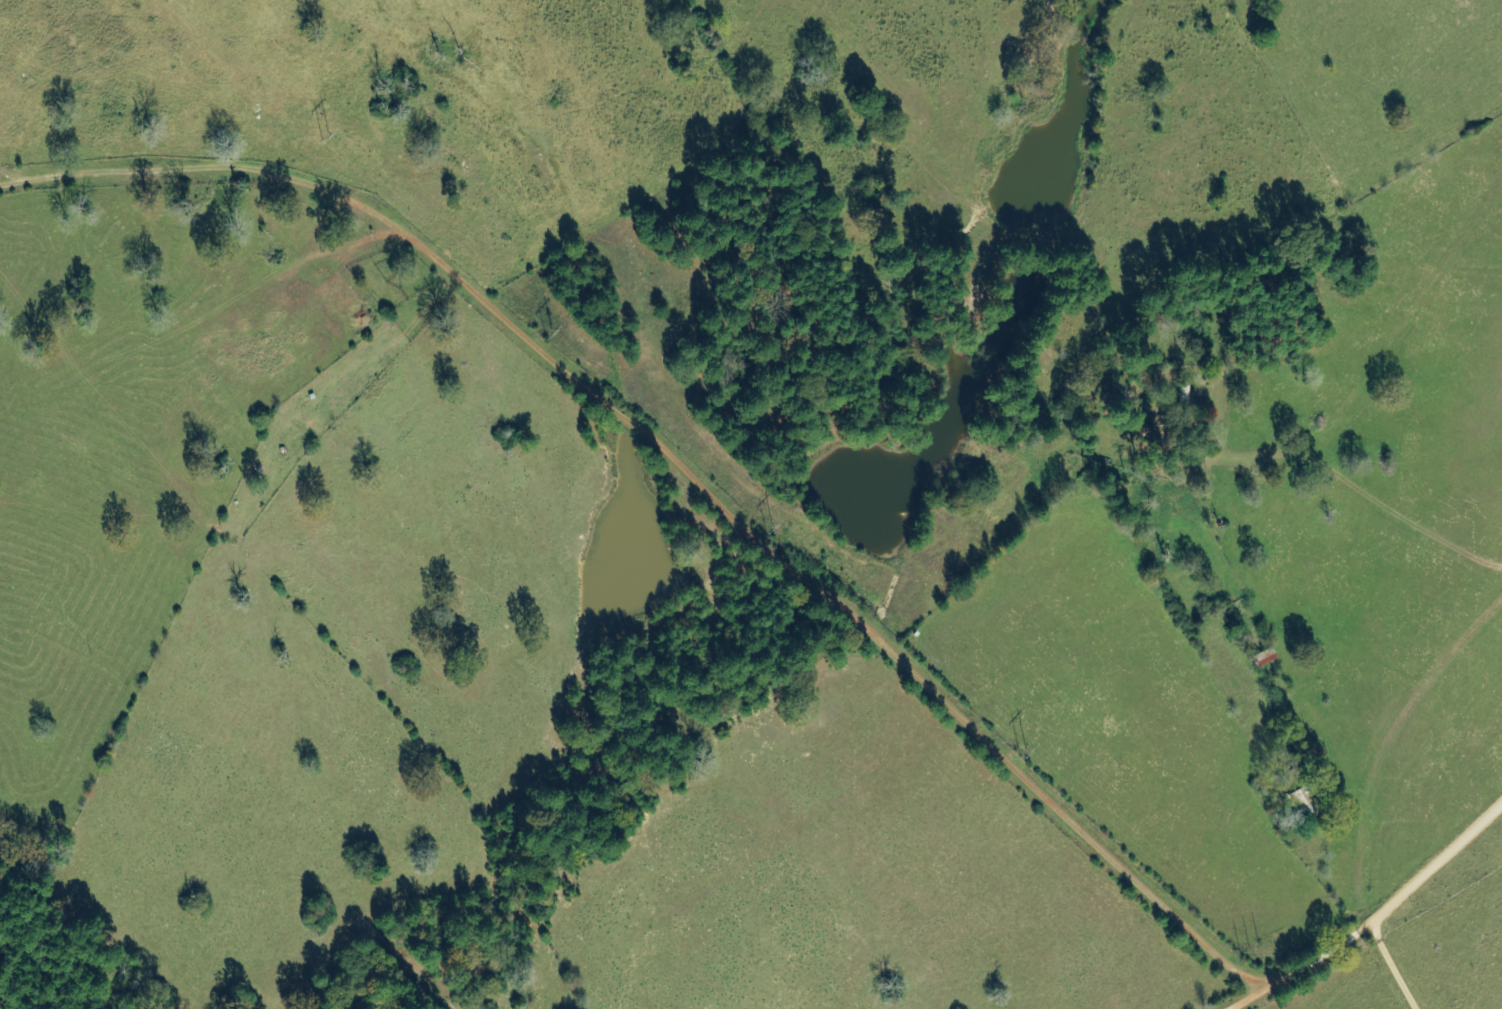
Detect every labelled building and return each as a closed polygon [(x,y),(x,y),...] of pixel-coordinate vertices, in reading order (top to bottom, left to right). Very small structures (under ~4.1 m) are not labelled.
[(1252,656),(1256,668),(1276,660),(1271,648),(1252,656)]
